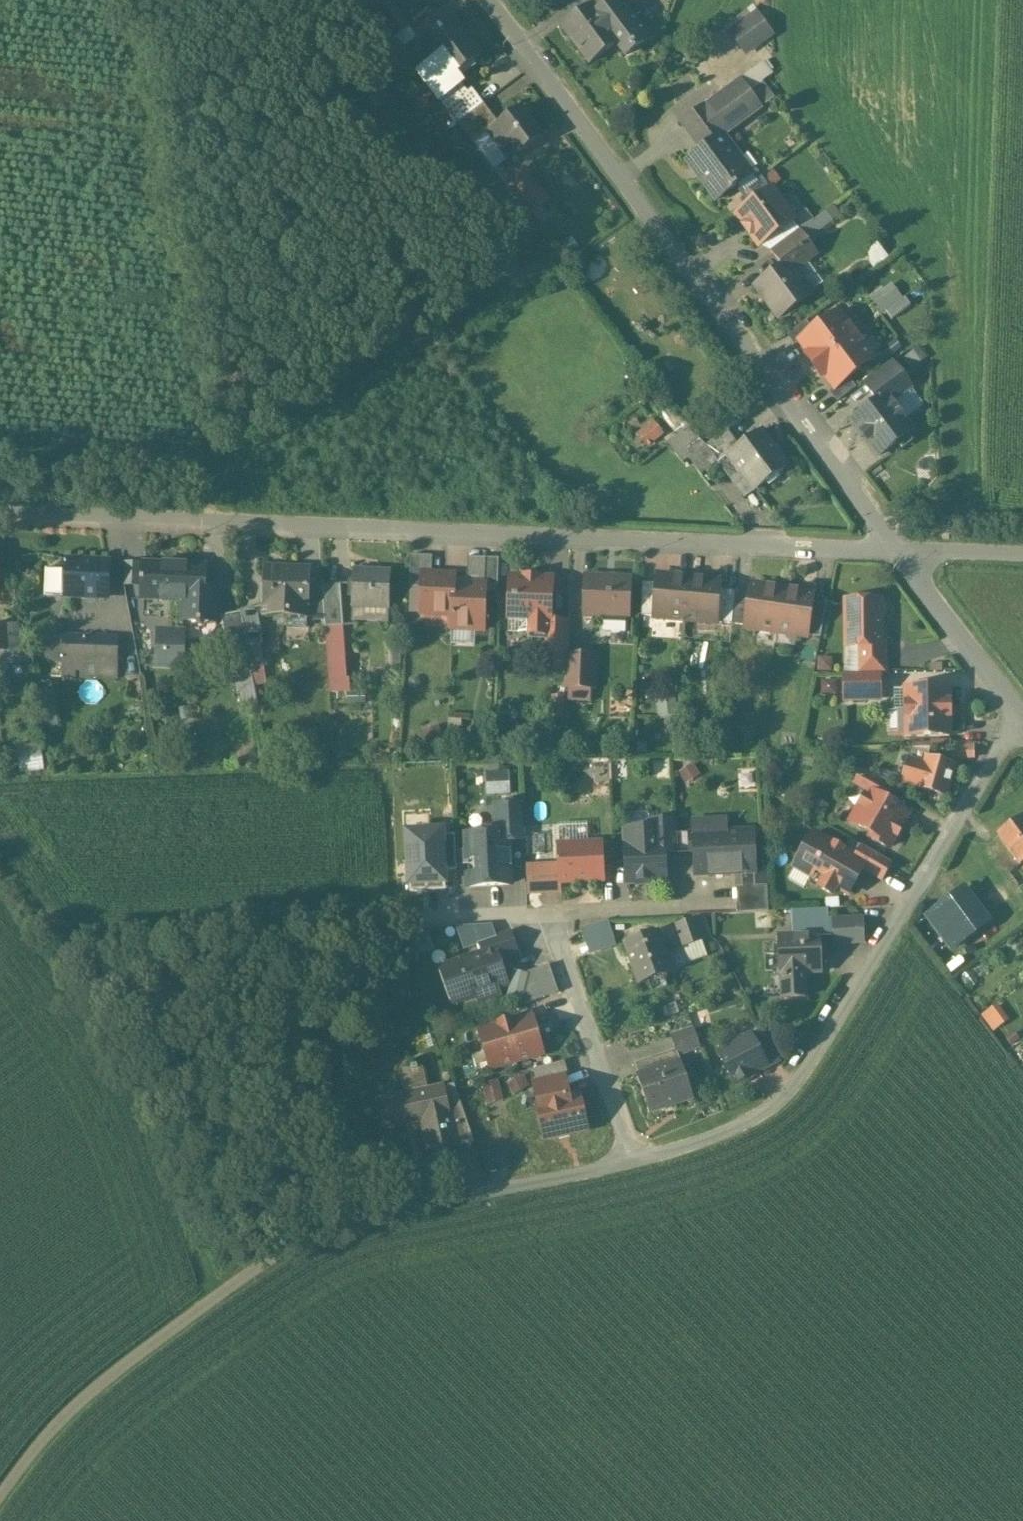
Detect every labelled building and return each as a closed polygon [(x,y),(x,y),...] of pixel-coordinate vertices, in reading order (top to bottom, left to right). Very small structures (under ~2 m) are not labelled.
[(620,4),(624,9),(626,8),(636,0),(618,0),(620,4)] [(409,27),(391,3),(377,14),(395,38),(409,27)] [(620,4),(601,18),(613,34),(634,18),(626,8),(624,9),(620,4)] [(601,18),(591,5),(563,27),(590,64),(616,44),(619,42),(613,34),(601,18)] [(756,14),(731,33),(745,53),(771,34),(756,14)] [(469,42),(453,21),(455,19),(454,18),(422,42),(423,43),(425,41),(437,57),(438,58),(436,60),(450,79),(455,76),(482,56),(471,41),(469,42)] [(649,38),(634,18),(613,34),(619,42),(616,44),(625,56),(649,38)] [(395,38),(392,40),(400,51),(417,38),(409,27),(395,38)] [(450,79),(436,60),(438,58),(437,57),(417,72),(449,115),(461,106),(457,100),(467,92),(455,76),(450,79)] [(763,63),(752,71),(761,82),(772,74),(763,63)] [(761,82),(752,71),(740,80),(761,109),(773,99),(761,82)] [(739,80),(707,105),(728,133),(761,109),(740,80),(739,80)] [(483,105),(472,89),(467,92),(457,100),(461,106),(449,115),(457,125),(458,124),(483,105)] [(483,105),(458,124),(473,143),(474,143),(488,133),(488,132),(498,124),(483,105)] [(707,105),(681,124),(701,151),(722,135),(724,136),(728,133),(707,105)] [(498,124),(488,132),(488,133),(495,142),(494,142),(508,160),(509,161),(542,137),(520,108),(498,124)] [(495,142),(488,133),(474,143),(495,171),(508,160),(494,142),(495,142)] [(701,151),(687,161),(699,178),(701,177),(716,197),(715,199),(716,200),(730,189),(731,190),(735,188),(737,186),(736,185),(751,174),(724,136),(722,135),(701,151)] [(767,185),(756,170),(751,174),(736,185),(737,186),(735,188),(745,201),(750,202),(767,189),(767,185)] [(547,202),(525,174),(511,185),(533,213),(547,202)] [(772,189),(739,213),(747,223),(743,226),(750,236),(751,235),(758,246),(792,221),(782,207),(784,205),(772,189)] [(800,231),(771,252),(782,267),(788,262),(795,272),(817,255),(800,231)] [(782,267),(757,286),(768,301),(766,302),(779,318),(786,313),(790,315),(797,310),(797,305),(812,294),(795,272),(788,262),(782,267)] [(871,297),(883,313),(904,298),(892,281),(871,297)] [(839,312),(799,342),(808,354),(806,356),(814,366),(856,334),(839,312)] [(856,334),(814,366),(821,376),(824,374),(834,388),(874,358),(856,334)] [(911,388),(891,361),(863,382),(877,401),(886,395),(891,402),(911,388)] [(873,402),(861,411),(862,413),(852,420),(878,456),(912,430),(891,402),(886,395),(877,401),(874,404),(873,402)] [(689,427),(670,403),(658,412),(677,436),(689,427)] [(653,423),(644,431),(651,441),(661,434),(653,423)] [(705,447),(689,427),(677,436),(692,456),(693,456),(705,447)] [(728,430),(707,445),(715,457),(736,442),(728,430)] [(761,431),(728,455),(742,473),(755,491),(787,467),(786,466),(785,466),(771,446),(761,431)] [(692,456),(677,436),(667,444),(682,464),(688,459),(692,456)] [(715,457),(707,445),(706,446),(705,447),(693,456),(692,456),(688,459),(700,475),(717,462),(717,463),(719,462),(715,457)] [(742,473),(731,481),(744,498),(755,491),(742,473)] [(432,556),(410,556),(409,588),(421,588),(422,574),(431,574),(432,556)] [(485,559),(467,558),(466,582),(485,582),(485,559)] [(498,559),(485,559),(485,582),(485,583),(485,586),(497,587),(498,559)] [(109,563),(66,561),(66,563),(65,563),(65,565),(66,565),(66,570),(45,568),(44,595),(107,597),(109,563)] [(203,567),(164,565),(143,564),(143,566),(142,581),(141,581),(141,583),(142,584),(142,598),(141,598),(141,600),(143,600),(162,601),(183,601),(182,620),(182,622),(184,622),(198,623),(198,624),(200,624),(201,623),(215,623),(217,623),(217,622),(216,622),(218,593),(218,591),(216,591),(204,591),(205,569),(205,567),(203,567)] [(290,572),(266,571),(266,569),(265,569),(263,608),(263,616),(282,617),(283,609),(306,610),(308,610),(309,587),(309,571),(308,571),(308,572),(290,571),(290,572)] [(390,575),(354,574),(352,605),(388,607),(390,575)] [(431,574),(422,574),(421,588),(420,614),(451,615),(452,615),(453,581),(454,581),(455,575),(431,574)] [(539,577),(523,576),(523,579),(510,578),(508,632),(546,633),(545,644),(542,647),(541,655),(566,656),(568,622),(550,621),(552,580),(539,580),(539,577)] [(689,577),(669,576),(668,577),(657,576),(656,584),(653,617),(653,618),(685,621),(689,577)] [(708,579),(689,577),(685,621),(716,624),(716,622),(719,590),(720,582),(708,581),(708,579)] [(629,580),(586,579),(584,614),(604,615),(603,631),(625,632),(626,616),(628,616),(629,580)] [(454,581),(453,581),(452,615),(451,615),(451,629),(483,630),(485,586),(485,583),(485,582),(466,582),(454,581)] [(656,584),(642,583),(641,616),(653,617),(656,584)] [(340,585),(322,586),(325,621),(325,628),(339,627),(343,627),(340,585)] [(782,589),(762,586),(762,587),(751,585),(749,593),(745,626),(744,628),(776,632),(782,589)] [(322,586),(309,587),(308,610),(307,621),(325,621),(322,586)] [(802,591),(782,589),(776,632),(807,637),(807,635),(812,603),(813,595),(801,593),(802,591)] [(735,591),(719,590),(716,622),(731,624),(735,591)] [(749,593),(735,591),(731,624),(745,626),(749,593)] [(881,600),(845,601),(845,647),(858,647),(859,673),(878,673),(885,673),(885,645),(882,645),(882,618),(886,614),(886,607),(881,603),(881,600)] [(826,605),(812,603),(807,635),(821,637),(826,605)] [(256,608),(240,611),(241,613),(247,647),(259,645),(263,644),(256,608)] [(306,610),(283,609),(282,617),(287,617),(286,628),(307,629),(307,621),(308,610),(306,610)] [(241,613),(221,617),(227,651),(247,647),(241,613)] [(339,627),(325,628),(330,692),(349,692),(348,679),(342,679),(339,627)] [(184,633),(144,631),(143,651),(182,653),(183,653),(184,633)] [(118,637),(64,635),(62,675),(75,675),(76,670),(80,670),(80,675),(117,677),(118,637)] [(259,645),(247,647),(254,687),(266,684),(259,645)] [(182,653),(143,651),(145,665),(181,667),(182,653)] [(595,655),(567,654),(565,688),(594,689),(595,655)] [(859,673),(844,673),(845,699),(879,699),(878,673),(859,673)] [(949,688),(906,689),(906,735),(949,734),(949,688)] [(552,694),(551,717),(566,718),(566,694),(552,694)] [(677,695),(658,696),(659,715),(679,713),(677,695)] [(423,729),(429,746),(444,741),(438,724),(423,729)] [(981,737),(957,737),(957,749),(980,749),(981,737)] [(17,744),(19,771),(44,769),(42,743),(17,744)] [(930,747),(913,748),(909,761),(925,766),(927,758),(930,747)] [(660,776),(670,776),(669,758),(659,759),(660,776)] [(927,758),(925,766),(909,761),(902,782),(918,787),(918,789),(944,796),(953,766),(927,758)] [(485,771),(486,796),(509,795),(508,770),(485,771)] [(892,788),(861,770),(853,784),(867,791),(867,790),(885,800),(892,788)] [(885,800),(867,790),(867,791),(857,810),(861,812),(854,824),(872,834),(870,837),(888,848),(895,835),(896,836),(902,826),(899,825),(906,812),(885,800)] [(522,804),(495,805),(497,833),(507,833),(507,841),(524,840),(522,804)] [(1022,816),(997,834),(1020,864),(1022,861),(1022,817),(1022,816)] [(752,832),(727,833),(726,818),(693,820),(696,875),(741,872),(754,872),(752,832)] [(676,819),(652,820),(652,828),(663,828),(664,853),(677,852),(676,819)] [(652,828),(626,829),(627,845),(625,845),(627,882),(665,880),(664,853),(663,828),(652,828)] [(587,839),(587,829),(564,829),(564,839),(587,839)] [(443,831),(407,833),(410,893),(446,891),(445,871),(443,836),(443,831)] [(497,833),(467,835),(467,852),(456,852),(457,864),(468,864),(469,887),(509,885),(508,867),(509,867),(509,865),(508,865),(508,852),(508,850),(507,841),(507,833),(497,833)] [(854,856),(814,833),(794,866),(811,876),(808,881),(832,895),(836,888),(847,895),(863,869),(866,863),(854,856)] [(443,836),(445,871),(457,870),(457,864),(456,852),(455,835),(443,836)] [(600,844),(559,846),(560,862),(561,881),(601,879),(602,879),(601,844),(600,844)] [(891,864),(860,846),(854,856),(866,863),(863,869),(882,880),(891,864)] [(561,892),(561,881),(560,862),(526,864),(528,894),(561,892)] [(754,872),(741,872),(742,886),(735,887),(737,913),(768,911),(767,885),(755,886),(754,872)] [(964,889),(927,916),(951,949),(988,921),(964,889)] [(827,909),(791,910),(792,936),(819,935),(819,930),(827,929),(827,920),(827,909)] [(709,934),(702,917),(678,926),(685,944),(709,934)] [(581,928),(590,954),(618,944),(608,918),(581,928)] [(827,920),(827,929),(827,936),(834,935),(834,944),(862,942),(861,919),(827,920)] [(656,932),(624,943),(639,984),(671,973),(656,932)] [(483,953),(445,966),(458,1002),(507,985),(498,958),(516,951),(509,934),(480,944),(483,953)] [(792,936),(789,937),(778,937),(779,973),(781,973),(804,972),(821,971),(820,936),(819,935),(792,936)] [(549,965),(527,972),(519,1004),(520,1006),(558,992),(549,965)] [(804,972),(781,973),(782,998),(805,997),(804,972)] [(998,1003),(982,1014),(993,1030),(1009,1019),(998,1003)] [(515,1020),(496,1025),(496,1026),(478,1031),(489,1069),(543,1054),(532,1016),(515,1020)] [(693,1029),(670,1037),(677,1056),(699,1048),(693,1029)] [(751,1036),(743,1040),(741,1037),(724,1046),(726,1049),(719,1053),(735,1083),(767,1066),(751,1036)] [(564,1061),(533,1070),(537,1084),(537,1085),(563,1078),(568,1076),(564,1061)] [(680,1063),(669,1067),(669,1066),(650,1072),(650,1073),(638,1077),(649,1112),(664,1107),(665,1108),(677,1103),(692,1097),(680,1063)] [(443,1087),(427,1091),(422,1066),(416,1067),(416,1066),(411,1067),(411,1068),(404,1069),(409,1095),(377,1102),(383,1128),(423,1119),(430,1153),(457,1147),(443,1087)] [(508,1082),(512,1092),(528,1085),(525,1076),(508,1082)] [(489,1102),(504,1097),(498,1078),(482,1083),(489,1102)] [(563,1078),(537,1085),(537,1084),(535,1084),(539,1104),(567,1098),(563,1078)] [(474,1143),(454,1085),(443,1087),(457,1147),(474,1143)] [(539,1104),(536,1105),(544,1140),(587,1130),(579,1095),(567,1098),(539,1104)]
